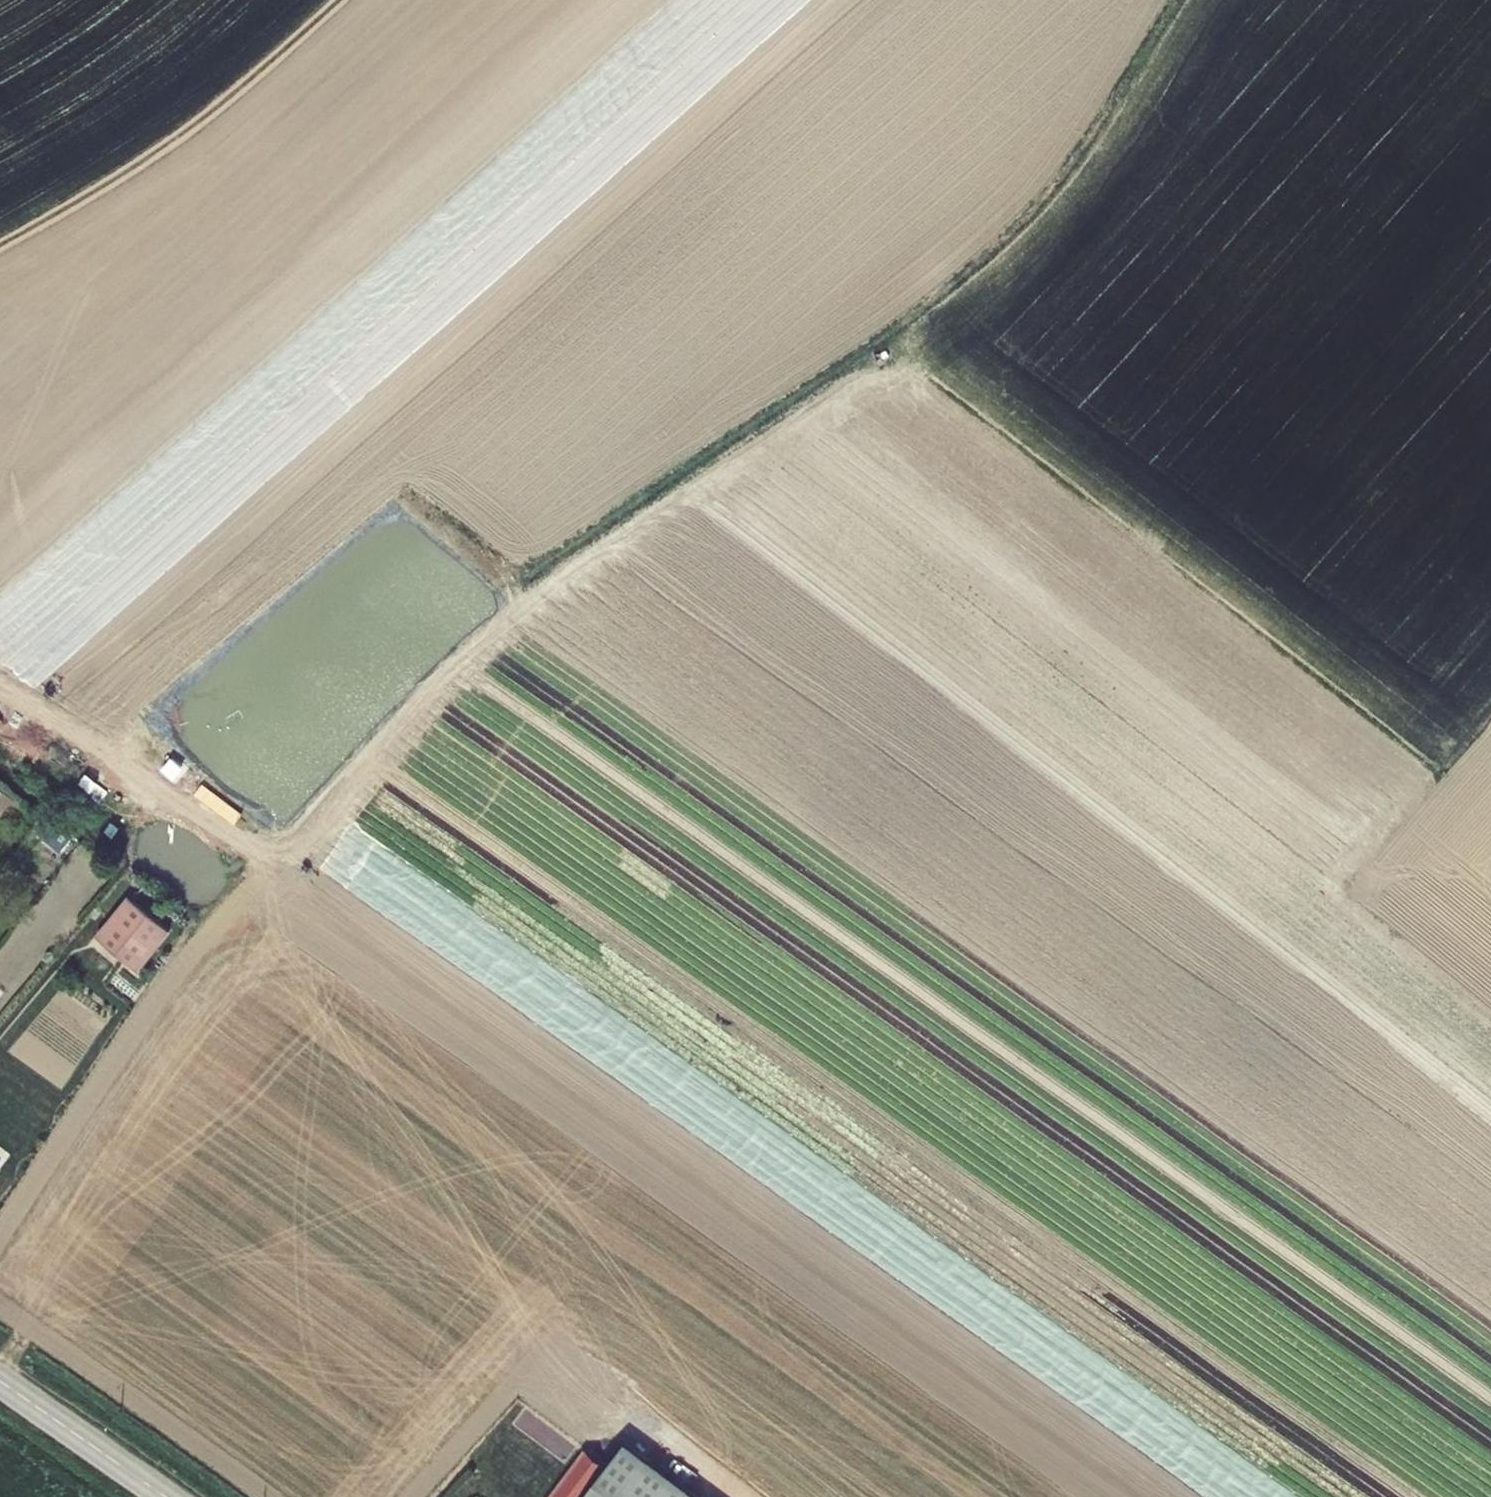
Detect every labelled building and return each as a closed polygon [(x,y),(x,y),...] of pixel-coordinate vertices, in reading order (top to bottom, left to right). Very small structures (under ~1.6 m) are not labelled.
[(172,928),(146,908),(150,903),(130,888),(94,935),(140,970),(172,928)] [(632,1442),(591,1496),(704,1496),(632,1442)]
